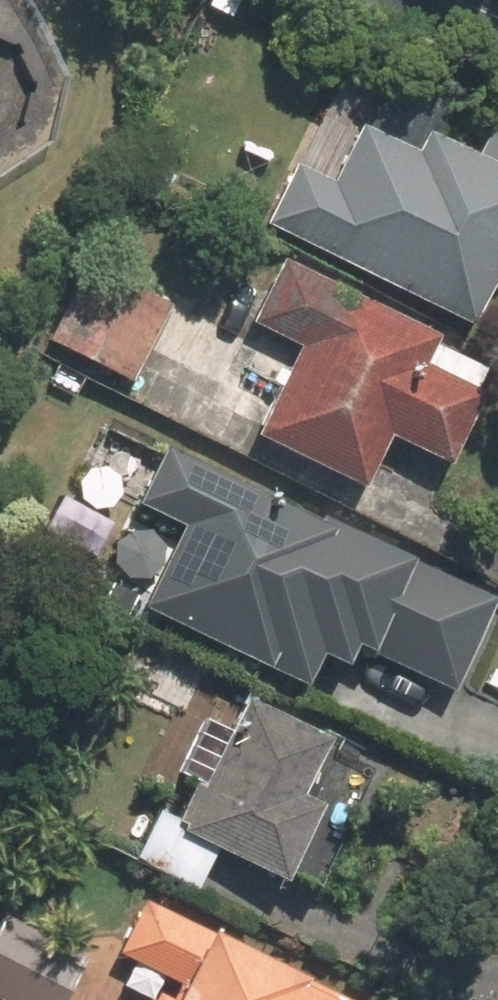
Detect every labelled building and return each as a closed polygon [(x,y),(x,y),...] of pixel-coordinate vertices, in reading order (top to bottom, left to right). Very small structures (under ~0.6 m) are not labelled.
[(53,142),(67,80),(41,25),(48,0),(0,0),(0,176),(53,142)] [(478,154),(427,130),(417,149),(364,124),(336,182),(294,161),(263,224),(471,324),(497,269),(497,120),(495,119),(478,154)] [(437,333),(280,258),(251,320),(301,344),(257,434),(366,486),(390,436),(454,466),(490,392),(479,386),(488,367),(433,341),(437,333)] [(135,380),(172,302),(83,260),(46,338),(135,380)] [(165,447),(139,502),(187,524),(147,609),(305,683),(320,651),(345,663),(354,643),(455,691),(497,600),(497,593),(324,511),(320,520),(165,447)] [(302,793),(330,734),(249,696),(207,785),(198,780),(173,831),(286,884),(324,803),(302,793)] [(210,931),(145,899),(118,953),(183,985),(210,931)] [(6,914),(0,927),(0,999),(1,999),(68,999),(91,955),(6,914)] [(211,929),(210,931),(183,985),(175,999),(356,999),(211,929)]
